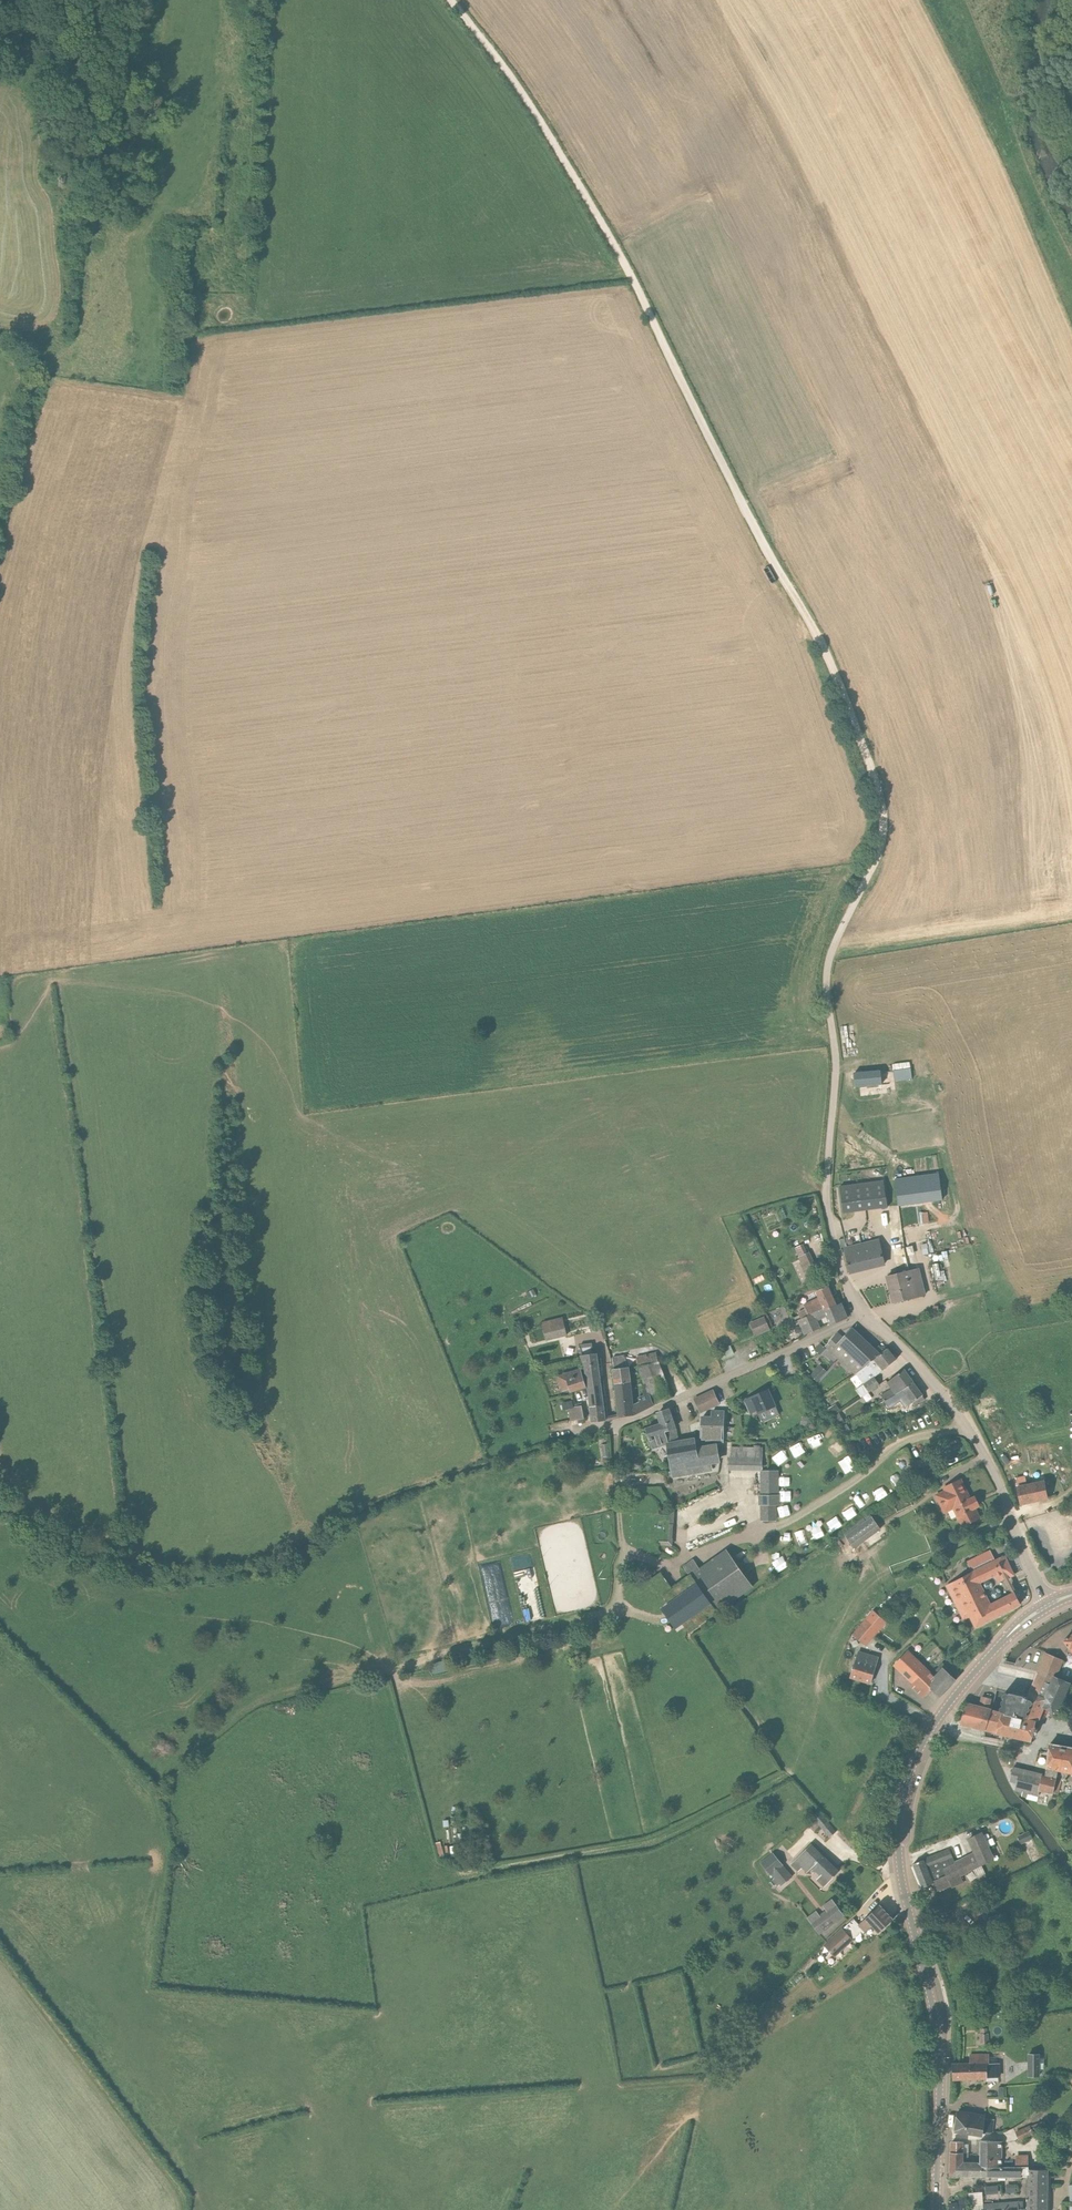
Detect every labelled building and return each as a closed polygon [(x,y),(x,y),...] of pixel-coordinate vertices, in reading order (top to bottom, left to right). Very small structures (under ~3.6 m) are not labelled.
[(911,1069),(893,1071),(894,1080),(912,1078),(911,1069)] [(881,1070),(854,1073),(856,1086),(882,1083),(881,1070)] [(895,1179),(899,1205),(943,1200),(939,1173),(895,1179)] [(844,1212),(888,1207),(884,1181),(840,1186),(844,1212)] [(879,1240),(861,1245),(867,1268),(885,1264),(879,1240)] [(795,1248),(799,1257),(807,1253),(803,1244),(798,1247),(795,1248)] [(861,1245),(845,1249),(850,1272),(867,1268),(861,1245)] [(808,1277),(819,1272),(810,1252),(807,1253),(799,1257),(808,1277)] [(919,1268),(888,1276),(894,1303),(905,1300),(925,1296),(919,1268)] [(805,1308),(798,1312),(801,1318),(805,1316),(808,1315),(823,1308),(824,1310),(836,1305),(828,1286),(818,1290),(816,1291),(818,1297),(803,1304),(805,1308)] [(801,1318),(798,1320),(805,1334),(806,1334),(812,1331),(819,1328),(816,1320),(826,1315),(830,1325),(847,1317),(841,1303),(836,1305),(824,1310),(823,1308),(808,1315),(805,1316),(801,1318)] [(742,1315),(741,1316),(750,1336),(764,1330),(756,1310),(755,1310),(742,1315)] [(547,1341),(567,1336),(563,1317),(542,1322),(547,1341)] [(855,1372),(884,1351),(879,1346),(875,1349),(852,1329),(852,1328),(843,1338),(837,1333),(826,1345),(834,1353),(855,1372)] [(736,1331),(728,1335),(734,1348),(741,1344),(736,1331)] [(596,1353),(593,1353),(592,1343),(580,1344),(581,1355),(586,1368),(587,1374),(596,1373),(596,1374),(599,1373),(596,1353)] [(874,1377),(888,1367),(896,1360),(887,1348),(884,1351),(855,1372),(856,1373),(864,1384),(856,1390),(861,1397),(869,1392),(879,1384),(874,1377)] [(656,1353),(637,1357),(639,1367),(658,1364),(657,1362),(656,1353)] [(625,1355),(612,1358),(615,1370),(616,1384),(631,1382),(629,1367),(628,1367),(625,1355)] [(672,1396),(658,1364),(639,1367),(647,1389),(650,1396),(653,1404),(672,1396)] [(571,1391),(586,1386),(581,1369),(565,1374),(567,1380),(560,1382),(563,1391),(570,1388),(571,1391)] [(904,1389),(913,1382),(904,1369),(895,1376),(887,1381),(891,1388),(881,1395),(884,1399),(895,1393),(896,1393),(901,1391),(904,1389)] [(809,1376),(817,1383),(820,1379),(813,1372),(809,1376)] [(603,1405),(599,1373),(596,1374),(596,1373),(587,1374),(589,1386),(591,1406),(603,1405)] [(631,1382),(616,1384),(619,1409),(620,1414),(620,1416),(635,1415),(654,1405),(653,1404),(650,1396),(647,1389),(643,1390),(644,1395),(639,1397),(640,1401),(633,1405),(631,1382)] [(895,1393),(884,1399),(884,1400),(885,1401),(888,1407),(891,1405),(900,1400),(903,1404),(911,1399),(913,1402),(916,1406),(925,1399),(922,1395),(923,1395),(913,1382),(904,1389),(901,1391),(896,1393),(895,1393)] [(695,1396),(702,1411),(722,1402),(716,1387),(695,1396)] [(779,1414),(773,1400),(769,1390),(745,1400),(749,1410),(751,1413),(757,1410),(762,1422),(779,1414)] [(575,1404),(578,1419),(584,1418),(581,1403),(575,1404)] [(828,1408),(832,1415),(838,1411),(839,1410),(835,1404),(834,1405),(828,1408)] [(605,1420),(604,1419),(603,1405),(591,1406),(593,1422),(605,1420)] [(662,1423),(647,1428),(653,1448),(678,1440),(675,1427),(669,1409),(658,1413),(662,1423)] [(723,1442),(724,1412),(712,1411),(712,1417),(702,1417),(701,1441),(723,1442)] [(832,1416),(838,1426),(844,1423),(838,1412),(832,1416)] [(800,1425),(809,1427),(810,1417),(802,1415),(800,1425)] [(850,1430),(847,1423),(841,1427),(844,1433),(850,1430)] [(679,1443),(668,1445),(674,1476),(713,1469),(712,1464),(720,1463),(717,1444),(697,1447),(695,1441),(686,1442),(687,1444),(679,1445),(679,1443)] [(608,1443),(601,1445),(603,1457),(610,1456),(608,1443)] [(762,1457),(763,1448),(732,1447),(732,1457),(762,1457)] [(847,1474),(858,1468),(851,1455),(840,1461),(847,1474)] [(924,1458),(915,1462),(918,1469),(927,1465),(924,1458)] [(628,1461),(622,1462),(622,1468),(623,1474),(630,1473),(629,1467),(628,1461)] [(780,1494),(779,1470),(760,1470),(760,1494),(780,1494)] [(1016,1477),(1017,1485),(1027,1483),(1025,1476),(1016,1477)] [(963,1526),(970,1523),(980,1518),(975,1508),(979,1506),(975,1497),(970,1499),(961,1479),(951,1484),(943,1488),(945,1491),(936,1495),(944,1512),(953,1508),(963,1526)] [(1046,1488),(1044,1480),(1035,1482),(1027,1483),(1017,1485),(1018,1487),(1021,1503),(1048,1497),(1046,1488)] [(922,1493),(922,1491),(920,1489),(917,1488),(912,1491),(911,1493),(911,1496),(913,1497),(916,1498),(920,1496),(922,1493)] [(872,1517),(845,1536),(854,1548),(881,1529),(872,1517)] [(669,1603),(660,1609),(675,1630),(683,1624),(689,1632),(752,1587),(725,1550),(699,1569),(689,1576),(672,1588),(665,1593),(663,1595),(669,1603)] [(1004,1556),(994,1561),(990,1551),(967,1561),(973,1572),(946,1586),(965,1620),(971,1616),(976,1626),(1021,1604),(1015,1593),(991,1605),(979,1583),(994,1575),(998,1582),(1014,1575),(1004,1556)] [(896,1597),(892,1600),(898,1605),(901,1602),(896,1597)] [(874,1611),(853,1635),(865,1645),(886,1621),(874,1611)] [(1063,1641),(1071,1653),(1071,1635),(1063,1641)] [(902,1657),(894,1665),(897,1668),(902,1672),(909,1679),(913,1683),(911,1685),(923,1697),(931,1689),(940,1697),(956,1680),(955,1678),(948,1672),(947,1670),(949,1668),(943,1661),(931,1674),(908,1651),(902,1657)] [(876,1666),(878,1658),(858,1652),(858,1653),(853,1666),(852,1666),(851,1669),(853,1669),(850,1676),(871,1683),(871,1682),(876,1667),(876,1666)] [(1063,1660),(1057,1657),(1046,1653),(1038,1673),(1054,1680),(1055,1677),(1056,1677),(1063,1660)] [(992,1710),(985,1731),(996,1734),(997,1734),(1030,1740),(1031,1740),(1036,1722),(1037,1721),(1037,1720),(1043,1706),(1057,1712),(1069,1683),(1056,1677),(1055,1677),(1054,1680),(1038,1673),(1028,1697),(1009,1693),(1009,1694),(1006,1693),(1002,1712),(1005,1713),(1005,1714),(1002,1713),(992,1710)] [(979,1707),(988,1709),(991,1699),(982,1696),(979,1707)] [(966,1703),(960,1723),(971,1726),(984,1730),(985,1731),(992,1710),(991,1710),(988,1709),(979,1707),(966,1703)] [(1013,1766),(1010,1781),(1017,1783),(1015,1790),(1016,1791),(1023,1792),(1022,1796),(1027,1797),(1028,1794),(1037,1796),(1038,1796),(1039,1791),(1053,1794),(1057,1777),(1058,1771),(1062,1746),(1061,1745),(1050,1744),(1046,1769),(1045,1774),(1020,1768),(1013,1766)] [(1053,1794),(1058,1794),(1061,1778),(1071,1780),(1071,1747),(1062,1746),(1058,1771),(1057,1777),(1053,1794)] [(828,1820),(819,1810),(811,1818),(820,1827),(829,1838),(836,1832),(826,1822),(828,1820)] [(1024,1833),(1017,1836),(1021,1844),(1026,1842),(1033,1839),(1029,1831),(1024,1833)] [(972,1836),(967,1839),(973,1852),(980,1866),(981,1865),(993,1859),(994,1858),(987,1843),(982,1832),(972,1836)] [(795,1860),(791,1864),(798,1872),(802,1867),(807,1872),(812,1867),(823,1856),(811,1844),(803,1852),(795,1860)] [(949,1850),(928,1858),(931,1864),(935,1862),(938,1871),(944,1868),(946,1872),(948,1871),(950,1874),(952,1873),(955,1879),(961,1876),(961,1875),(973,1869),(980,1866),(973,1852),(953,1862),(949,1850)] [(773,1852),(760,1863),(762,1866),(770,1874),(771,1876),(772,1875),(774,1878),(772,1879),(778,1886),(780,1884),(781,1886),(793,1877),(783,1865),(784,1865),(773,1852)] [(823,1856),(812,1867),(821,1876),(817,1880),(824,1886),(828,1883),(831,1879),(839,1871),(823,1856)] [(924,1859),(913,1864),(913,1865),(922,1887),(932,1883),(934,1883),(938,1891),(952,1885),(950,1881),(955,1879),(952,1873),(950,1874),(948,1871),(946,1872),(944,1868),(938,1871),(935,1862),(931,1864),(928,1858),(924,1859)] [(950,1881),(952,1885),(952,1887),(963,1882),(961,1876),(955,1879),(950,1881)] [(816,1911),(807,1918),(820,1934),(845,1916),(832,1899),(823,1906),(826,1911),(820,1916),(816,1911)] [(879,1933),(893,1919),(880,1905),(859,1925),(853,1918),(825,1946),(836,1956),(853,1939),(861,1931),(863,1933),(872,1925),(879,1933)] [(980,2034),(981,2043),(989,2043),(988,2033),(987,2034),(987,2028),(981,2029),(981,2034),(980,2034)] [(953,2078),(999,2076),(999,2064),(988,2064),(988,2053),(971,2054),(971,2063),(952,2063),(953,2078)] [(1039,2076),(1040,2054),(1028,2054),(1028,2076),(1039,2076)] [(985,2115),(969,2113),(958,2111),(955,2130),(982,2134),(982,2132),(992,2133),(994,2120),(984,2118),(985,2115)] [(1044,2126),(1042,2124),(1041,2121),(1015,2132),(1019,2139),(1033,2133),(1032,2132),(1044,2126)] [(1054,2126),(1058,2136),(1068,2133),(1064,2122),(1054,2126)] [(980,2164),(988,2164),(992,2164),(992,2165),(1001,2165),(1002,2141),(992,2140),(981,2140),(980,2164)] [(988,2164),(980,2164),(967,2164),(967,2152),(962,2152),(962,2141),(952,2141),(951,2176),(988,2176),(988,2164)] [(992,2165),(992,2164),(988,2164),(988,2176),(1028,2177),(1029,2169),(1028,2169),(1028,2166),(1001,2165),(992,2165)] [(1029,2169),(1028,2177),(1028,2209),(1027,2209),(1047,2209),(1048,2176),(1048,2170),(1029,2169)] [(1005,2183),(1005,2192),(1015,2192),(1015,2183),(1005,2183)] [(1027,2209),(1023,2209),(1022,2201),(994,2203),(983,2204),(983,2209),(1027,2209)]
